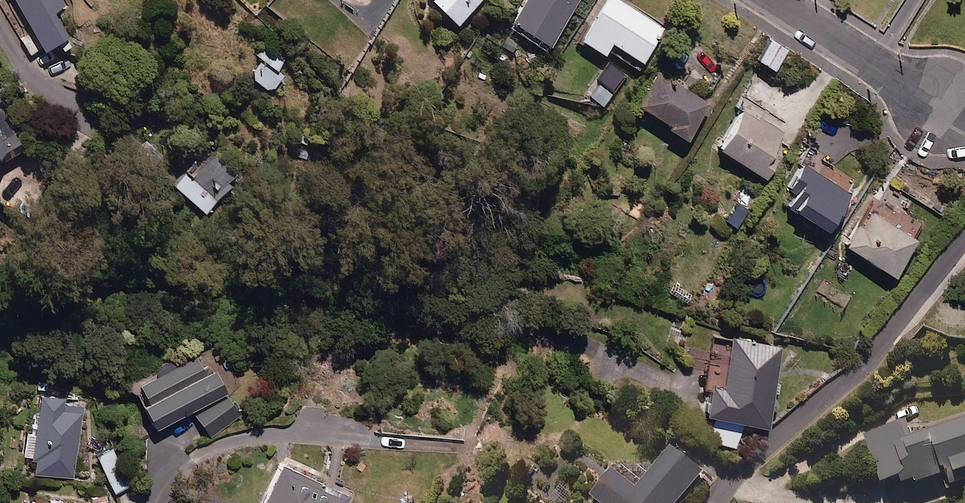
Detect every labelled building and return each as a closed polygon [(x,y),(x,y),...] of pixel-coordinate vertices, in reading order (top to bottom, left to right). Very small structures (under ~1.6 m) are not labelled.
[(67,31),(55,9),(65,3),(63,0),(19,0),(35,28),(21,37),(30,53),(44,44),(67,31)] [(447,19),(467,0),(430,0),(447,19)] [(505,14),(542,40),(570,0),(515,0),(505,14)] [(621,0),(598,0),(576,35),(597,48),(605,36),(635,56),(656,23),(621,0)] [(783,46),(768,35),(754,56),(769,67),(783,46)] [(284,54),(271,44),(249,72),(272,89),(284,73),(275,66),(284,54)] [(623,72),(608,61),(583,96),(597,107),(623,72)] [(704,100),(653,68),(634,100),(684,132),(704,100)] [(780,130),(736,103),(711,146),(761,176),(778,149),(771,145),(780,130)] [(15,132),(2,104),(0,105),(0,140),(15,132)] [(240,170),(202,134),(184,153),(192,160),(172,181),(203,211),(240,170)] [(848,192),(794,159),(772,194),(826,228),(848,192)] [(899,228),(863,205),(840,240),(890,272),(922,223),(908,214),(899,228)] [(777,343),(726,332),(715,382),(704,380),(698,408),(760,421),(777,343)] [(201,364),(193,347),(136,373),(156,418),(226,387),(213,359),(201,364)] [(65,391),(39,387),(31,451),(36,452),(34,470),(73,475),(83,402),(64,399),(65,391)] [(242,414),(227,390),(196,410),(210,433),(242,414)] [(863,439),(886,495),(911,480),(916,493),(948,480),(956,500),(964,497),(964,417),(918,436),(911,420),(863,439)] [(131,484),(119,443),(99,448),(112,490),(131,484)] [(671,443),(633,487),(610,468),(588,493),(600,502),(673,502),(702,470),(671,443)] [(282,461),(263,502),(340,502),(344,495),(320,484),(322,479),(282,461)] [(91,494),(93,502),(109,502),(107,491),(91,494)] [(31,494),(30,502),(78,502),(78,499),(31,494)]
